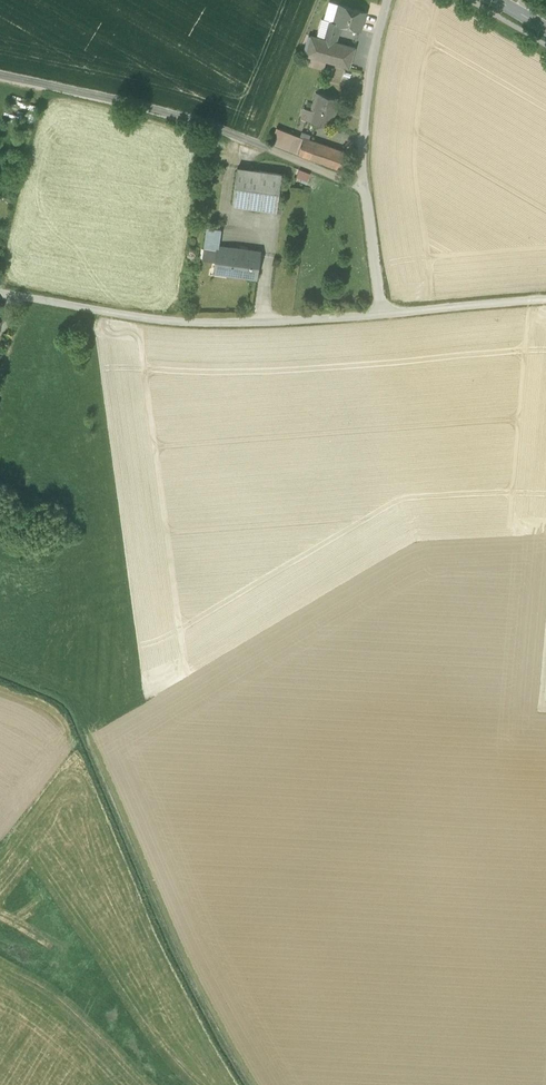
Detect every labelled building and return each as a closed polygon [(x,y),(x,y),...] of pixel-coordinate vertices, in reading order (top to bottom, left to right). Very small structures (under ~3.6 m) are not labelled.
[(323,40),(336,43),(341,25),(359,30),(365,12),(338,5),(333,22),(329,21),(323,40)] [(305,56),(349,67),(354,48),(336,43),(323,40),(311,36),(305,56)] [(306,124),(328,129),(336,99),(314,93),(306,124)] [(273,146),(308,160),(315,143),(305,139),(303,143),(278,133),(273,146)] [(308,160),(326,168),(333,150),(315,143),(308,160)] [(354,158),(333,150),(326,168),(347,176),(354,158)] [(232,203),(277,210),(282,174),(238,168),(232,203)] [(299,169),(297,176),(309,179),(311,172),(299,169)] [(205,247),(218,249),(218,246),(219,246),(221,229),(207,227),(205,247)] [(218,246),(218,249),(216,259),(215,271),(256,277),(260,252),(219,246),(218,246)] [(203,257),(216,259),(218,249),(205,247),(203,257)]
